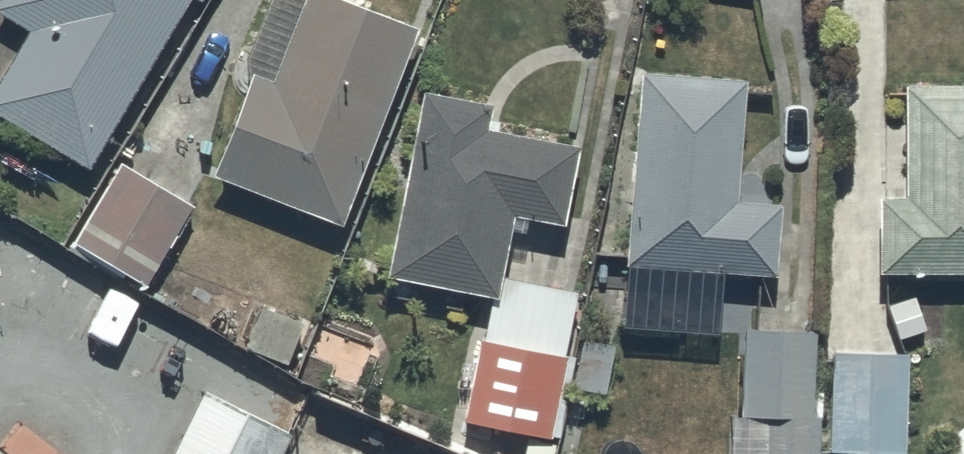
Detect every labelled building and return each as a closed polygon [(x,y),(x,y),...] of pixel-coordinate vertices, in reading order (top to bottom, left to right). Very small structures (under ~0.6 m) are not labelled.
[(207,0),(4,0),(0,7),(0,24),(28,39),(0,90),(0,127),(97,181),(193,6),(202,11),(207,0)] [(418,37),(319,0),(307,0),(274,89),(254,81),(213,189),(345,239),(418,37)] [(739,211),(747,90),(639,82),(625,276),(779,287),(784,214),(739,211)] [(903,96),(902,207),(879,207),(879,231),(857,231),(857,290),(879,290),(879,283),(963,284),(963,96),(903,96)] [(388,288),(494,308),(487,343),(567,358),(578,301),(503,287),(511,243),(527,246),(530,230),(566,237),(581,158),(490,141),(495,116),(422,103),(388,288)] [(195,216),(120,172),(73,250),(147,295),(195,216)] [(306,331),(257,306),(235,352),(283,376),(306,331)] [(817,340),(745,339),(743,428),(764,428),(764,453),(821,453),(822,399),(815,399),(817,340)] [(567,366),(483,348),(465,430),(549,448),(567,366)] [(832,361),(831,453),(908,453),(909,361),(832,361)] [(266,417),(179,376),(141,453),(248,453),(266,417)] [(0,435),(0,453),(26,453),(0,435)]
